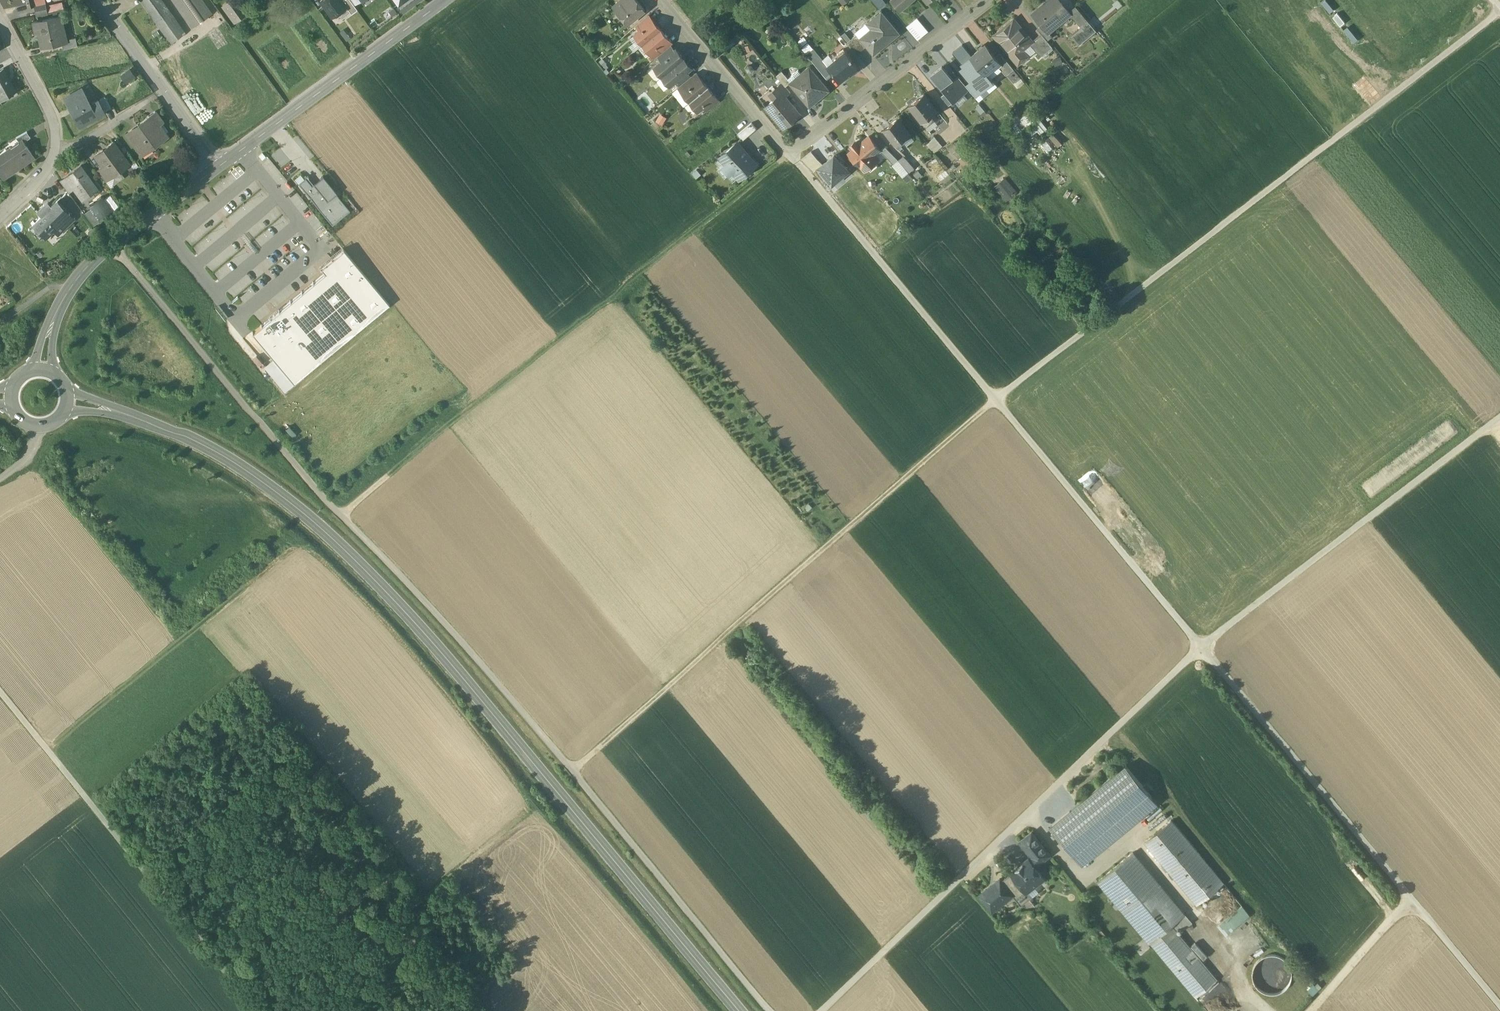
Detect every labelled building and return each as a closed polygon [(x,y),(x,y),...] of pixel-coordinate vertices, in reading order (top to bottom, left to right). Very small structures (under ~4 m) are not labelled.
[(160,0),(140,0),(171,43),(184,34),(160,0)] [(201,0),(171,0),(191,28),(211,14),(201,0)] [(244,14),(234,0),(224,8),(234,21),(244,14)] [(321,2),(332,18),(346,8),(342,2),(341,0),(324,0),(321,2)] [(342,2),(346,8),(351,15),(357,10),(354,6),(350,0),(346,0),(342,2)] [(612,6),(618,13),(619,12),(618,11),(629,2),(628,0),(619,0),(612,6)] [(636,0),(631,0),(629,2),(618,11),(619,12),(628,23),(644,10),(636,0)] [(900,9),(911,0),(893,0),(900,9)] [(1047,0),(1033,12),(1042,24),(1049,32),(1071,13),(1070,13),(1071,12),(1061,0),(1046,0),(1047,0)] [(45,3),(33,5),(34,6),(36,15),(48,13),(45,3)] [(1096,30),(1077,7),(1071,12),(1070,13),(1071,13),(1082,26),(1072,35),(1080,44),(1096,30)] [(899,32),(881,11),(867,22),(872,28),(861,37),(860,37),(866,45),(874,53),(899,32)] [(60,16),(33,22),(36,34),(38,33),(41,47),(61,43),(66,42),(66,41),(60,16)] [(648,16),(636,25),(640,30),(641,30),(652,21),(652,20),(648,16)] [(1032,40),(1014,18),(994,35),(1018,63),(1028,55),(1022,49),(1030,43),(1033,40),(1032,40)] [(927,32),(917,19),(908,27),(918,39),(927,32)] [(652,21),(641,30),(640,30),(634,34),(642,44),(660,29),(652,20),(652,21)] [(1049,32),(1042,24),(1037,28),(1041,32),(1047,39),(1052,35),(1049,32)] [(660,29),(642,44),(650,54),(656,49),(655,48),(667,38),(667,39),(668,39),(660,29)] [(1041,32),(1032,40),(1033,40),(1030,43),(1040,56),(1053,46),(1047,39),(1041,32)] [(857,33),(847,41),(856,53),(866,45),(860,37),(861,37),(857,33)] [(68,40),(66,41),(66,42),(61,43),(63,49),(77,46),(75,38),(68,39),(68,40)] [(667,38),(655,48),(656,49),(660,54),(670,45),(672,44),(667,39),(667,38)] [(731,39),(722,46),(725,51),(735,43),(731,39)] [(962,63),(972,54),(962,43),(953,51),(962,63)] [(995,55),(985,43),(972,54),(986,72),(997,63),(999,66),(1002,64),(995,55)] [(660,54),(658,55),(662,60),(674,50),(670,45),(660,54)] [(662,60),(656,65),(660,70),(660,72),(663,76),(683,59),(683,56),(676,48),(674,50),(662,60)] [(656,49),(650,54),(654,58),(658,55),(660,54),(656,49)] [(1014,68),(1000,51),(995,55),(1002,64),(999,66),(1006,74),(1014,68)] [(852,58),(847,52),(835,62),(834,60),(828,65),(827,65),(833,72),(839,80),(849,72),(850,73),(851,73),(850,72),(856,67),(857,68),(858,67),(851,59),(852,58)] [(993,80),(986,72),(972,54),(962,63),(965,66),(961,69),(971,81),(966,85),(969,87),(976,96),(981,92),(980,90),(993,80)] [(683,59),(663,76),(670,85),(677,80),(687,71),(689,69),(689,67),(683,59)] [(822,59),(816,64),(827,77),(833,72),(827,65),(828,65),(822,59)] [(828,90),(808,66),(800,73),(803,77),(792,86),(807,103),(819,94),(821,96),(828,90)] [(932,74),(941,85),(951,77),(942,66),(932,74)] [(4,68),(0,70),(0,98),(12,92),(5,78),(8,77),(4,68)] [(790,81),(781,70),(776,74),(783,82),(785,85),(790,81)] [(687,71),(677,80),(681,84),(682,83),(691,76),(687,71)] [(691,76),(682,83),(686,87),(686,88),(699,77),(695,72),(691,76)] [(954,80),(964,91),(969,87),(959,76),(954,80)] [(699,77),(686,88),(686,87),(682,91),(690,101),(708,86),(700,77),(699,77)] [(951,77),(941,85),(946,91),(954,100),(964,91),(954,80),(951,77)] [(783,82),(776,87),(780,93),(781,92),(784,96),(785,96),(790,91),(785,85),(783,82)] [(708,86),(690,101),(698,110),(703,106),(703,105),(715,96),(715,95),(708,86)] [(81,88),(64,97),(79,125),(104,111),(103,111),(97,100),(90,104),(81,88)] [(949,104),(954,100),(946,91),(942,95),(949,104)] [(780,93),(765,105),(783,127),(799,113),(785,96),(784,96),(781,92),(780,93)] [(937,109),(924,92),(909,104),(922,121),(922,120),(925,125),(934,118),(930,114),(937,109)] [(110,107),(104,96),(97,100),(103,111),(110,107)] [(715,96),(703,105),(703,106),(707,110),(719,101),(715,96)] [(1025,111),(1021,105),(1016,110),(1020,115),(1025,111)] [(154,111),(147,116),(148,118),(155,127),(159,124),(162,122),(154,111)] [(909,132),(898,117),(883,128),(897,145),(903,140),(904,141),(905,141),(902,138),(909,132)] [(155,127),(148,118),(126,133),(142,155),(151,148),(150,146),(166,134),(159,124),(155,127)] [(748,125),(738,133),(743,139),(753,131),(748,125)] [(27,131),(16,137),(20,143),(23,141),(30,136),(27,131)] [(868,135),(858,144),(856,141),(851,145),(853,148),(848,152),(864,171),(875,162),(871,157),(879,150),(880,149),(868,135)] [(942,144),(935,136),(927,142),(934,151),(942,144)] [(11,146),(0,154),(0,172),(4,177),(13,171),(12,169),(20,163),(19,161),(31,153),(23,141),(20,143),(12,148),(11,146)] [(113,141),(94,155),(102,166),(109,175),(110,174),(127,162),(129,163),(113,141)] [(743,149),(737,142),(721,155),(727,162),(725,164),(732,172),(734,170),(740,177),(756,164),(747,153),(748,152),(744,147),(743,149)] [(898,160),(886,145),(880,149),(879,150),(892,165),(898,160)] [(802,158),(813,171),(818,167),(823,163),(812,150),(802,158)] [(823,163),(818,167),(832,184),(848,171),(834,154),(823,163)] [(913,168),(903,156),(898,160),(909,172),(913,168)] [(264,170),(271,179),(282,171),(274,161),(264,170)] [(97,187),(80,165),(65,175),(73,186),(82,198),(97,187)] [(109,175),(102,166),(97,170),(105,181),(111,176),(110,174),(109,175)] [(73,186),(65,175),(60,179),(67,190),(73,186)] [(299,183),(332,224),(350,209),(322,176),(312,184),(307,177),(299,183)] [(1008,201),(1018,192),(1004,177),(994,187),(1008,201)] [(109,210),(117,205),(109,194),(101,200),(109,210)] [(57,200),(48,209),(44,204),(37,211),(41,215),(32,224),(45,237),(60,222),(67,214),(69,212),(57,200)] [(91,208),(85,211),(92,223),(98,219),(91,208)] [(67,214),(60,222),(64,226),(65,227),(74,218),(69,212),(67,214)] [(293,380),(389,303),(344,247),(320,266),(324,271),(252,330),(293,380)] [(1125,766),(1051,828),(1077,860),(1152,798),(1125,766)] [(1223,883),(1171,821),(1145,842),(1197,905),(1223,883)] [(1032,833),(1020,842),(1029,853),(1041,844),(1032,833)] [(1041,844),(1029,853),(1031,856),(1031,858),(1029,859),(1035,867),(1050,855),(1041,844)] [(1184,915),(1133,853),(1098,881),(1150,943),(1172,925),(1184,915)] [(1029,859),(1011,873),(1012,874),(1027,893),(1027,892),(1044,878),(1035,867),(1029,859)] [(1027,893),(1012,874),(1002,881),(1013,896),(1021,907),(1032,898),(1027,892),(1027,893)] [(1002,881),(1000,879),(979,896),(992,913),(1013,896),(1002,881)] [(1242,906),(1220,925),(1227,934),(1250,916),(1242,906)] [(1172,925),(1150,943),(1196,998),(1217,980),(1172,925)] [(1290,983),(1292,975),(1290,967),(1286,961),(1279,957),(1272,955),(1264,957),(1258,961),(1254,968),(1252,975),(1254,983),(1258,989),(1265,994),(1272,995),(1280,993),(1286,989),(1290,983)] [(1313,984),(1308,990),(1312,995),(1318,990),(1313,984)]
